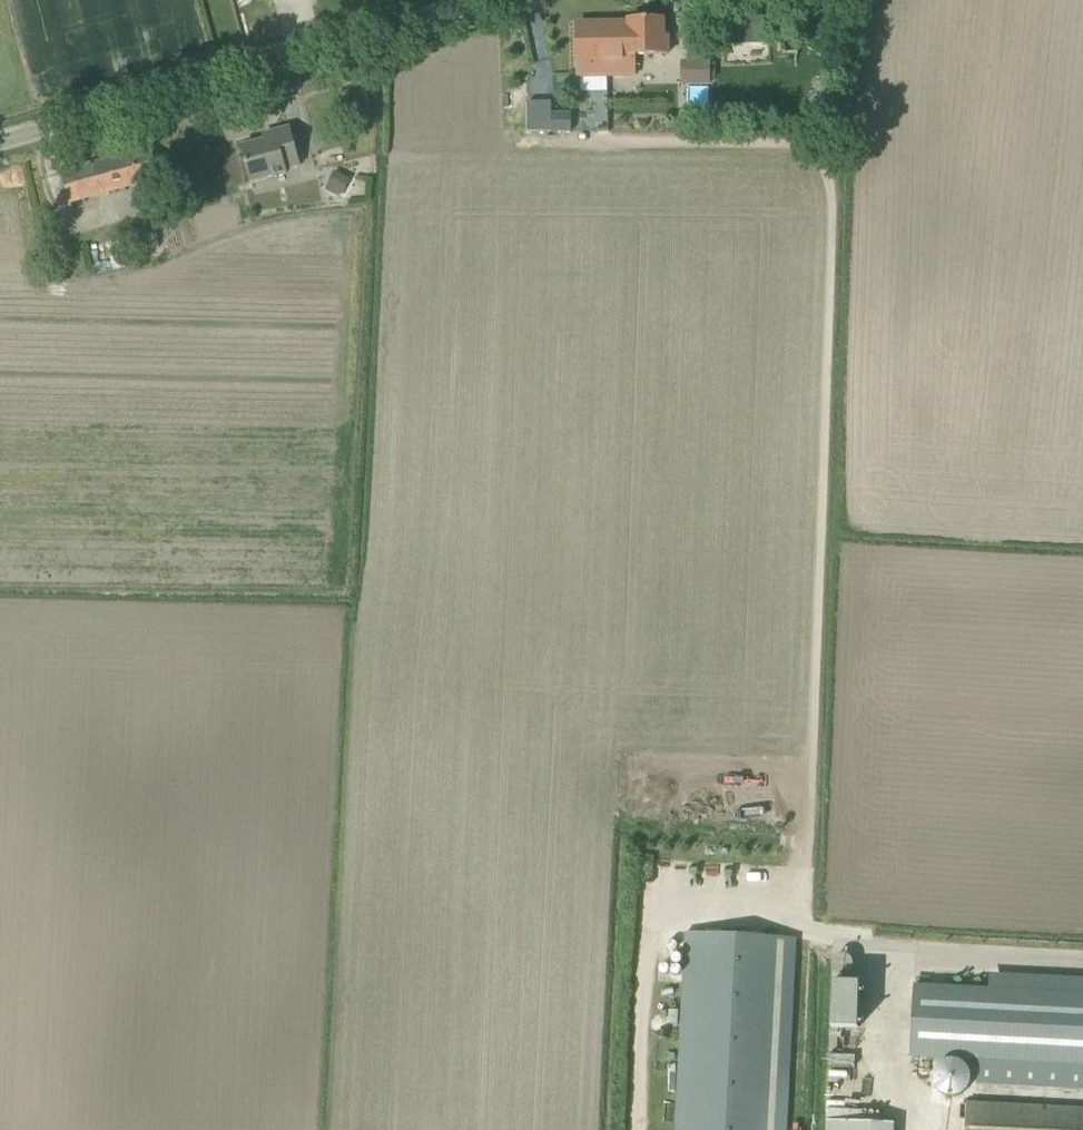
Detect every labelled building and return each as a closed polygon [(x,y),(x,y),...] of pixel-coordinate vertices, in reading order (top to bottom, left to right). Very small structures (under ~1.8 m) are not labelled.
[(768,38),(767,17),(728,19),(729,46),(768,44),(768,38)] [(630,23),(574,24),(575,62),(636,60),(636,54),(668,54),(667,36),(663,36),(663,18),(630,19),(630,23)] [(681,61),(681,76),(697,76),(697,84),(710,84),(710,61),(681,61)] [(526,106),(526,126),(550,127),(550,106),(526,106)] [(242,146),(252,184),(273,177),(272,176),(300,167),(289,127),(274,131),(276,137),(242,146)] [(150,148),(62,173),(71,204),(159,178),(150,148)] [(336,171),(326,190),(341,198),(351,179),(336,171)] [(686,933),(676,1129),(787,1129),(796,939),(686,933)] [(832,983),(831,1029),(857,1030),(859,984),(832,983)] [(1066,1089),(1082,1090),(1082,994),(914,984),(910,1058),(978,1061),(976,1085),(1066,1089)] [(965,1129),(1082,1129),(1082,1108),(967,1102),(965,1129)] [(824,1129),(891,1129),(892,1122),(824,1120),(824,1129)]
